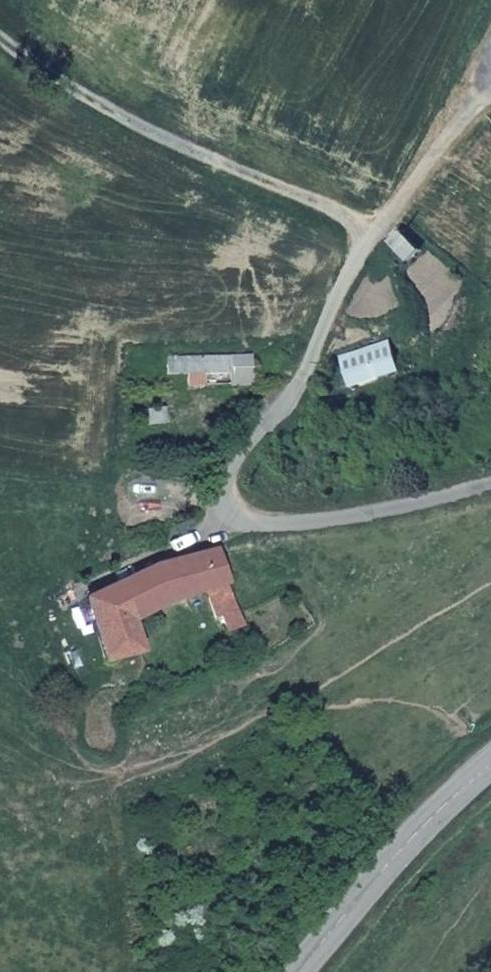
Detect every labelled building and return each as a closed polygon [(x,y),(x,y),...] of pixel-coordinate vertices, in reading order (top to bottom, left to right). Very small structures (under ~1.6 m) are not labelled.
[(424,251),(407,229),(395,239),(412,262),(424,251)] [(408,363),(393,341),(340,365),(352,387),(408,363)] [(255,385),(254,353),(167,361),(168,381),(234,375),(235,386),(255,385)] [(253,630),(223,556),(180,567),(190,602),(219,595),(238,636),(253,630)] [(190,602),(180,567),(128,582),(134,616),(190,602)] [(142,657),(134,616),(128,582),(88,597),(102,664),(142,657)]
